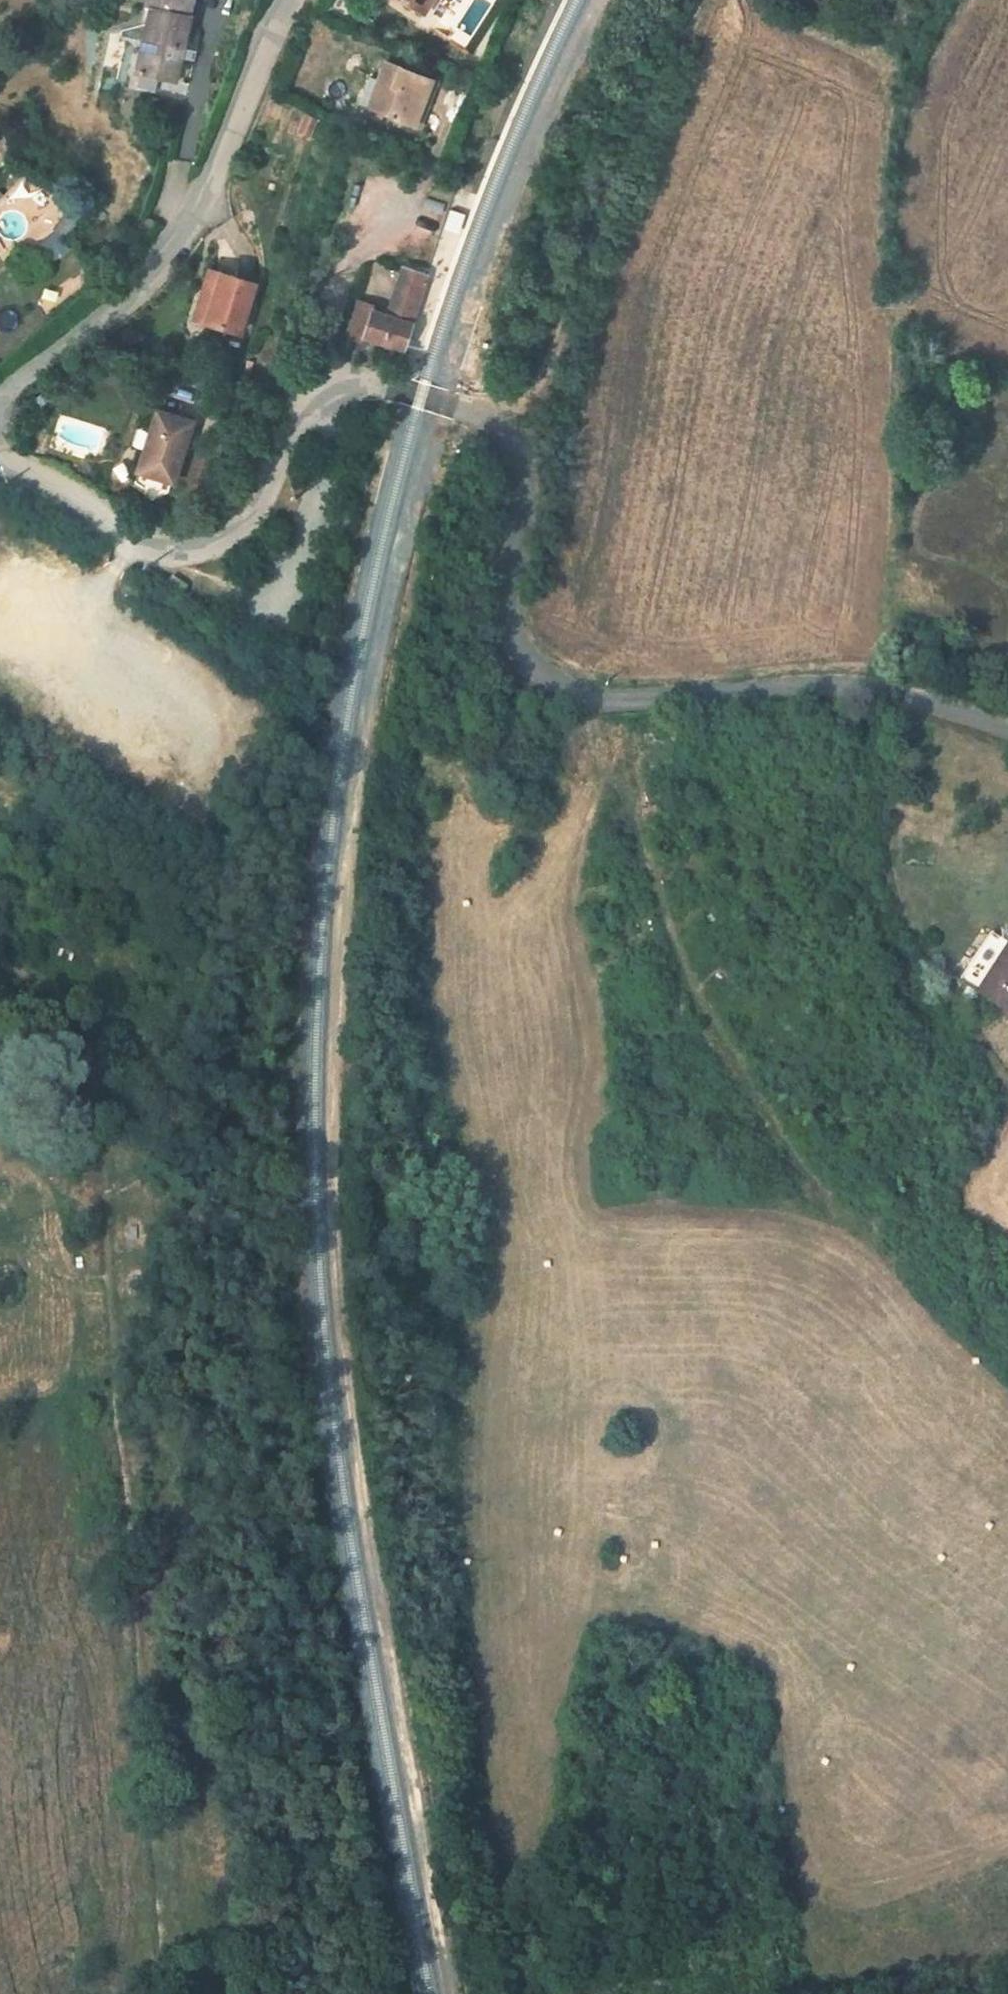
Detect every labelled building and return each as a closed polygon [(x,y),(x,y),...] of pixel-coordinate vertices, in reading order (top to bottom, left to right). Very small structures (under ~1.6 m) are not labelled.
[(202,20),(206,0),(161,0),(158,11),(161,11),(202,20)] [(398,8),(430,28),(447,0),(403,0),(398,8)] [(202,20),(161,11),(147,74),(189,85),(202,20)] [(390,97),(381,124),(423,139),(429,121),(424,119),(427,109),(433,111),(439,90),(387,73),(380,93),(390,97)] [(371,120),(381,124),(390,97),(380,93),(371,120)] [(438,201),(427,198),(424,207),(443,213),(446,203),(438,201)] [(80,209),(63,233),(74,241),(92,218),(80,209)] [(461,214),(448,209),(441,228),(454,233),(461,214)] [(365,333),(405,346),(427,273),(401,265),(385,312),(382,313),(373,309),(365,333)] [(260,299),(213,285),(208,303),(220,307),(210,339),(245,349),(260,299)] [(220,307),(208,303),(198,335),(210,339),(220,307)] [(160,421),(140,483),(141,483),(137,498),(155,510),(170,502),(173,492),(175,493),(194,430),(160,421)] [(974,997),(1007,1020),(1007,1018),(1007,950),(974,997)]
